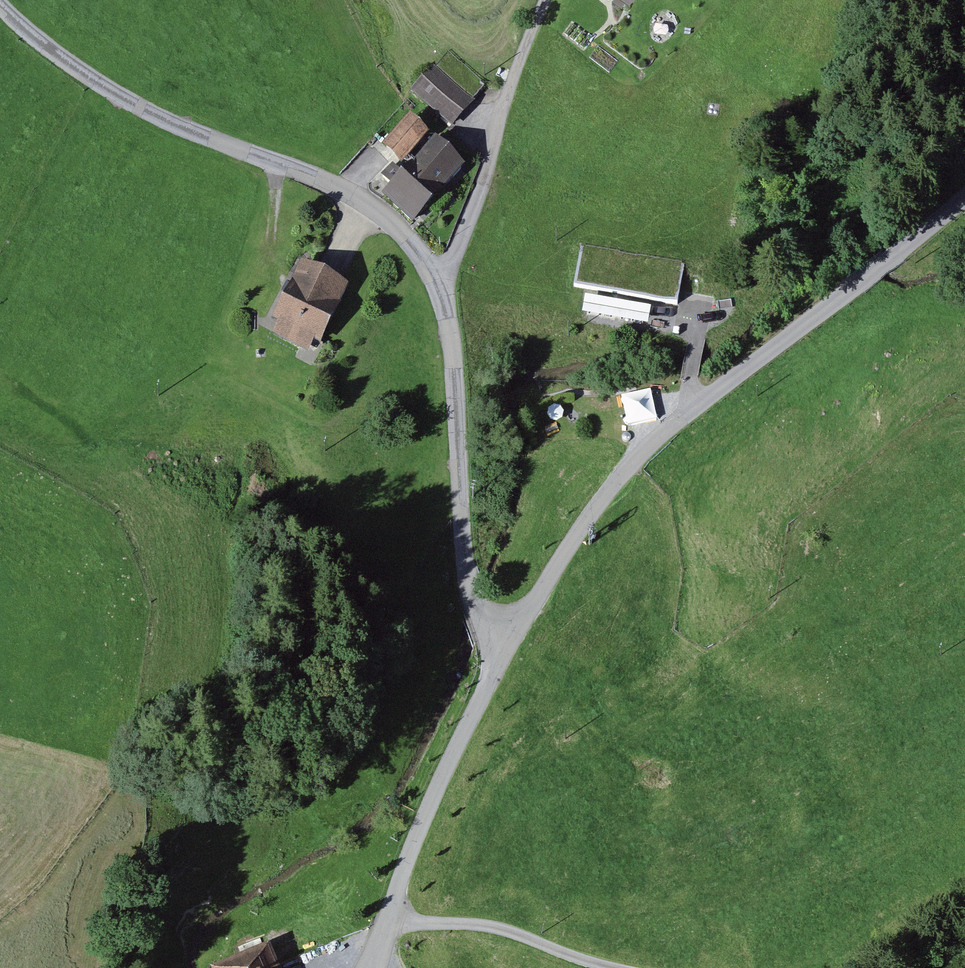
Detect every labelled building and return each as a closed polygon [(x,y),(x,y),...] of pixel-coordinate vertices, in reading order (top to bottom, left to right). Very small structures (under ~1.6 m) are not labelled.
[(433,69),(429,66),(407,90),(450,128),(471,103),(468,100),(433,69)] [(402,161),(432,133),(414,114),(384,142),(402,161)] [(436,135),(383,186),(414,217),(466,167),(436,135)] [(580,245),(574,287),(677,304),(684,263),(580,245)] [(299,259),(270,323),(321,346),(350,281),(299,259)] [(268,942),(211,967),(279,967),(268,942)]
